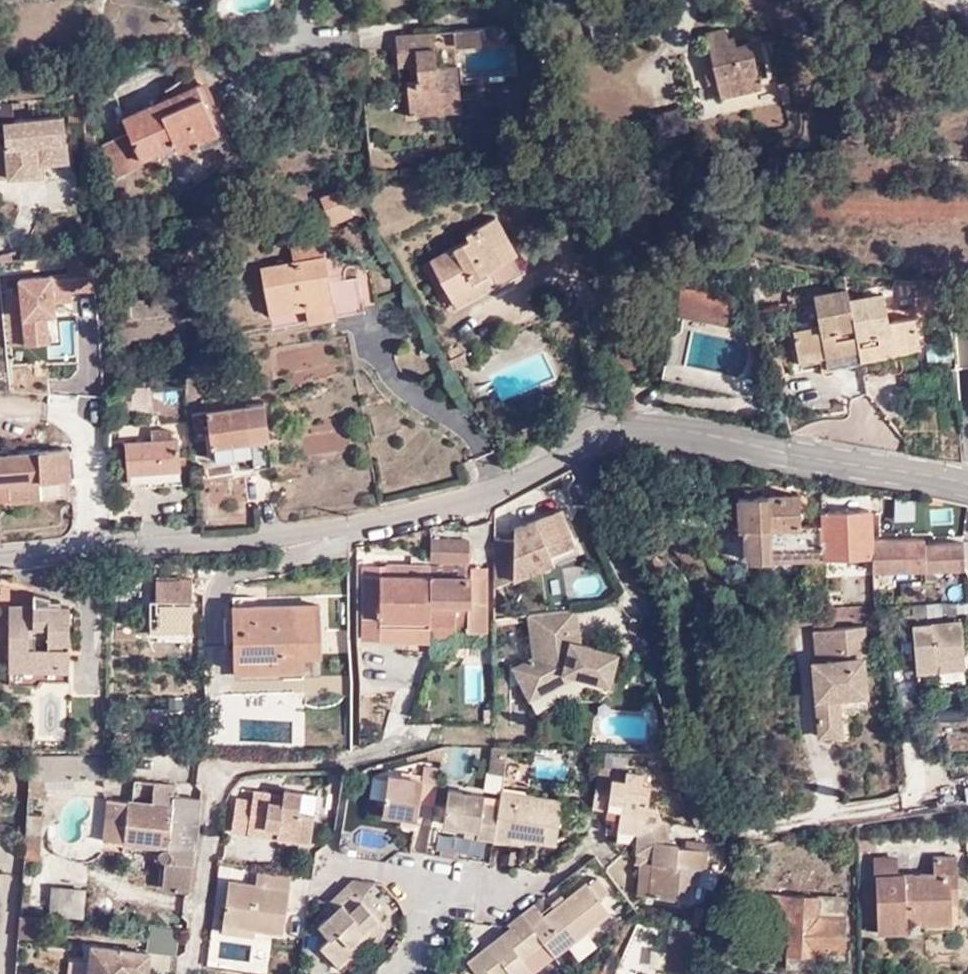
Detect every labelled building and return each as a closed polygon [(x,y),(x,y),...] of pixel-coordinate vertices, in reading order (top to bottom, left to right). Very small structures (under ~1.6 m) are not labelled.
[(941,19),(918,16),(917,23),(941,25),(941,19)] [(726,28),(712,30),(726,93),(759,85),(750,44),(737,45),(734,35),(727,35),(726,28)] [(453,32),(455,49),(477,46),(475,30),(453,32)] [(406,80),(413,105),(438,102),(438,113),(462,111),(459,62),(444,63),(434,34),(400,38),(400,65),(416,65),(416,78),(406,80)] [(177,137),(203,125),(199,83),(191,67),(174,78),(176,87),(124,110),(130,125),(107,135),(121,167),(145,157),(144,152),(177,137)] [(215,120),(199,83),(203,125),(215,120)] [(415,115),(438,113),(438,102),(413,105),(415,115)] [(63,111),(2,114),(3,140),(0,140),(0,170),(5,170),(35,169),(34,138),(65,136),(63,111)] [(218,126),(215,120),(203,125),(203,133),(218,126)] [(203,133),(203,125),(177,137),(180,143),(203,133)] [(342,186),(323,196),(335,221),(355,211),(342,186)] [(444,292),(450,303),(523,264),(496,214),(467,229),(469,235),(431,254),(450,288),(444,292)] [(328,295),(332,307),(364,302),(359,269),(328,273),(318,236),(289,241),(291,254),(256,260),(268,307),(304,300),(328,295)] [(91,251),(68,254),(70,270),(52,272),(55,302),(72,300),(72,290),(97,287),(91,251)] [(15,274),(21,342),(50,340),(47,313),(55,312),(55,302),(52,272),(15,274)] [(737,291),(687,279),(682,300),(732,313),(737,291)] [(828,367),(862,361),(851,294),(849,284),(816,290),(820,321),(794,326),(798,352),(825,347),(828,367)] [(851,294),(862,361),(864,369),(896,363),(893,339),(918,334),(914,310),(886,315),(882,289),(851,294)] [(332,307),(328,295),(304,300),(306,312),(332,307)] [(335,368),(333,340),(275,346),(278,373),(335,368)] [(547,357),(520,362),(524,381),(510,384),(512,395),(538,390),(536,375),(550,373),(547,357)] [(207,403),(209,414),(209,415),(213,436),(267,427),(263,395),(246,397),(244,386),(205,392),(207,403)] [(185,417),(183,390),(154,392),(156,419),(185,417)] [(196,416),(209,414),(207,403),(194,404),(196,416)] [(151,421),(152,432),(170,430),(169,420),(151,421)] [(152,432),(125,435),(127,463),(179,459),(175,430),(170,430),(152,432)] [(0,449),(0,476),(10,475),(11,491),(11,495),(40,493),(40,473),(59,472),(72,471),(70,445),(59,446),(0,449)] [(232,450),(234,471),(256,468),(253,447),(232,450)] [(179,472),(179,459),(127,463),(128,473),(146,472),(147,475),(179,472)] [(0,476),(0,492),(11,491),(10,475),(0,476)] [(206,507),(244,505),(243,476),(205,477),(206,507)] [(803,561),(802,527),(800,497),(739,501),(741,532),(745,532),(746,557),(754,564),(803,561)] [(887,509),(931,514),(932,504),(889,497),(887,509)] [(508,540),(488,540),(491,588),(551,562),(547,552),(571,541),(557,509),(509,530),(508,540)] [(823,514),(824,527),(826,559),(871,558),(872,571),(964,569),(964,544),(924,545),(924,540),(871,541),(870,511),(823,514)] [(824,527),(802,527),(803,561),(816,560),(817,581),(827,581),(826,559),(824,527)] [(468,537),(430,537),(430,559),(436,558),(436,563),(430,564),(430,566),(432,620),(457,619),(457,617),(457,600),(469,600),(469,616),(470,627),(468,627),(469,641),(490,640),(487,563),(464,563),(464,558),(469,558),(468,537)] [(575,551),(571,541),(547,552),(551,562),(575,551)] [(606,559),(564,570),(571,596),(613,585),(606,559)] [(365,564),(364,626),(411,624),(430,624),(432,624),(432,620),(430,566),(413,565),(412,575),(389,575),(389,565),(365,564)] [(413,565),(389,565),(389,575),(412,575),(413,565)] [(156,583),(156,613),(194,613),(194,579),(179,579),(179,583),(156,583)] [(62,654),(70,654),(69,607),(60,607),(61,603),(50,602),(50,598),(34,593),(33,608),(12,607),(11,687),(40,688),(43,682),(69,682),(69,669),(62,669),(62,654)] [(469,600),(457,600),(457,617),(469,616),(469,600)] [(320,603),(236,605),(236,615),(236,670),(303,669),(303,654),(321,654),(320,603)] [(577,608),(569,609),(573,640),(581,642),(577,608)] [(569,609),(529,615),(535,656),(516,666),(531,697),(555,685),(552,679),(566,672),(575,675),(610,682),(617,650),(581,642),(573,640),(569,609)] [(457,619),(432,620),(432,624),(432,637),(458,636),(457,619)] [(411,624),(364,626),(364,638),(410,640),(411,624)] [(430,624),(411,624),(410,640),(429,641),(430,624)] [(936,663),(966,660),(962,624),(913,629),(916,674),(937,673),(936,663)] [(816,700),(819,723),(841,721),(840,699),(867,696),(863,661),(868,661),(865,629),(816,634),(819,665),(814,666),(815,689),(820,689),(821,700),(816,700)] [(967,669),(966,660),(936,663),(937,673),(967,669)] [(555,685),(575,675),(566,672),(552,679),(555,685)] [(45,713),(61,715),(64,698),(47,696),(45,713)] [(843,737),(841,721),(819,723),(820,739),(843,737)] [(432,746),(408,757),(410,761),(429,756),(430,760),(443,761),(446,745),(432,746)] [(510,748),(493,747),(489,772),(506,774),(507,766),(510,748)] [(102,756),(32,755),(28,795),(44,795),(44,777),(102,778),(102,756)] [(639,853),(655,855),(651,895),(691,899),(693,881),(701,882),(702,867),(707,868),(709,848),(708,848),(687,846),(680,845),(680,842),(672,841),(659,806),(649,804),(652,784),(644,782),(645,772),(627,770),(601,766),(600,775),(599,775),(599,776),(594,806),(608,808),(622,810),(621,819),(619,829),(639,831),(637,853),(639,853)] [(421,804),(436,807),(442,772),(425,769),(422,782),(391,776),(385,815),(418,821),(421,804)] [(157,787),(155,804),(172,806),(173,798),(174,789),(157,787)] [(496,842),(501,806),(484,803),(485,796),(451,790),(445,824),(469,828),(481,829),(479,838),(496,842)] [(281,823),(278,837),(311,842),(315,815),(301,813),(304,794),(286,791),(285,797),(255,792),(253,802),(238,799),(233,832),(249,834),(250,832),(251,826),(272,829),(273,822),(281,823)] [(561,803),(503,793),(501,806),(496,842),(511,843),(512,837),(525,839),(555,844),(561,803)] [(318,796),(304,794),(301,813),(315,815),(318,796)] [(172,806),(155,804),(107,800),(103,840),(161,846),(159,858),(162,862),(166,861),(164,889),(192,891),(201,800),(173,798),(172,806)] [(607,818),(621,819),(622,810),(608,808),(607,818)] [(40,811),(27,810),(26,830),(39,830),(40,811)] [(272,829),(271,835),(278,837),(281,823),(273,822),(272,829)] [(250,832),(271,835),(272,829),(251,826),(250,832)] [(467,837),(479,838),(481,829),(469,828),(467,837)] [(37,857),(39,830),(26,830),(24,857),(37,857)] [(523,846),(525,839),(512,837),(511,843),(523,846)] [(709,840),(688,838),(687,846),(708,848),(709,840)] [(357,851),(348,850),(347,856),(356,858),(357,851)] [(655,855),(639,853),(638,862),(644,863),(643,880),(641,893),(651,895),(655,855)] [(899,878),(875,879),(878,936),(909,935),(908,926),(926,925),(927,925),(952,923),(953,923),(953,922),(952,904),(952,902),(951,891),(960,890),(958,858),(934,860),(935,876),(899,878)] [(874,862),(875,879),(899,878),(898,861),(874,862)] [(702,867),(701,882),(715,888),(723,872),(707,868),(702,867)] [(264,887),(267,871),(259,870),(256,885),(264,887)] [(231,882),(224,925),(256,930),(283,934),(293,875),(267,871),(264,887),(256,885),(231,882)] [(365,895),(375,882),(356,879),(351,885),(334,901),(340,907),(321,924),(332,937),(321,945),(339,966),(357,950),(352,944),(369,930),(380,920),(375,914),(362,899),(365,895)] [(523,913),(545,942),(555,955),(610,914),(601,902),(610,895),(599,880),(590,887),(587,884),(545,915),(536,904),(523,913)] [(81,890),(51,888),(49,912),(80,915),(81,890)] [(960,902),(960,890),(951,891),(952,902),(960,902)] [(379,912),(365,895),(362,899),(375,914),(379,912)] [(789,968),(816,969),(816,950),(845,951),(846,917),(817,917),(816,897),(782,897),(782,917),(786,917),(786,939),(789,939),(789,968)] [(41,915),(20,913),(19,937),(38,938),(39,938),(41,915)] [(545,942),(523,913),(510,923),(512,927),(498,937),(500,939),(494,944),(491,942),(467,961),(476,973),(477,973),(485,968),(490,973),(506,973),(509,972),(510,973),(530,973),(532,972),(522,959),(545,942)] [(374,935),(379,942),(387,927),(380,920),(369,930),(374,935)] [(255,936),(256,930),(224,925),(223,931),(255,936)] [(671,972),(672,956),(676,931),(669,930),(664,972),(671,972)] [(150,953),(93,947),(90,973),(148,973),(150,953)]
